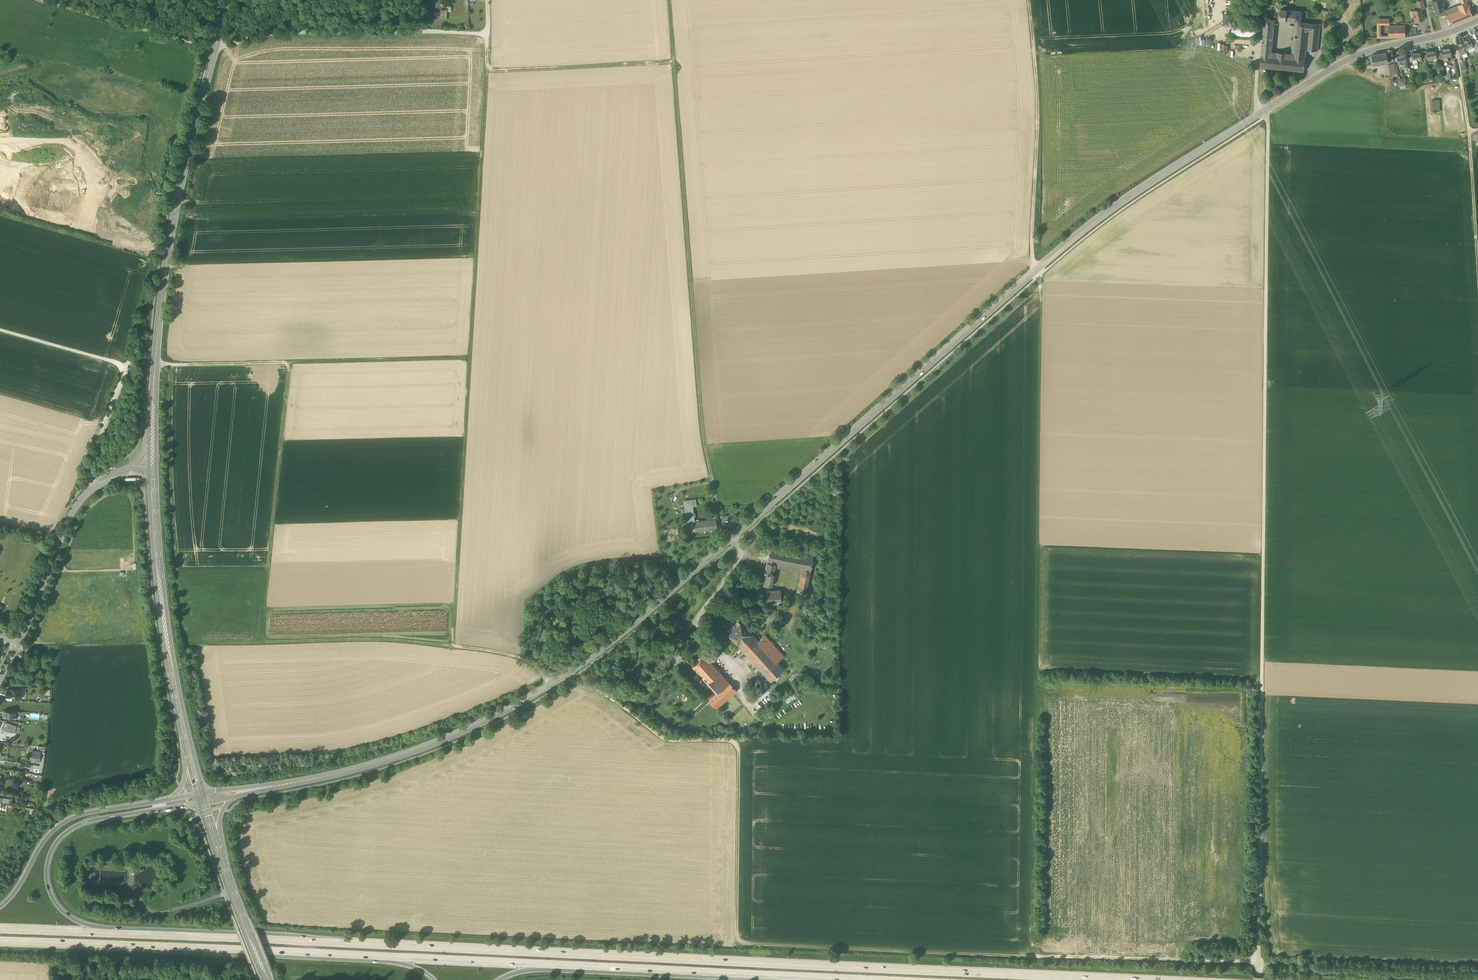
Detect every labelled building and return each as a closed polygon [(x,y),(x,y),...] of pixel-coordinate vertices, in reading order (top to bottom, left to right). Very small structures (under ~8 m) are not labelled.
[(1432,1),(1434,13),(1444,11),(1442,2),(1442,0),(1436,0),(1432,1)] [(1462,4),(1455,7),(1457,12),(1469,7),(1466,0),(1460,0),(1462,4)] [(1454,13),(1448,15),(1452,25),(1473,16),(1469,7),(1457,12),(1454,13)] [(434,18),(447,19),(447,10),(440,9),(440,15),(434,15),(434,18)] [(1286,10),(1281,9),(1280,14),(1279,20),(1296,22),(1300,23),(1300,22),(1301,11),(1286,10)] [(1418,10),(1413,11),(1415,22),(1424,20),(1423,15),(1423,14),(1423,13),(1422,13),(1422,9),(1421,9),(1420,9),(1418,10)] [(1274,19),(1265,19),(1262,40),(1271,41),(1274,19)] [(1320,24),(1300,22),(1300,23),(1296,22),(1293,49),(1306,50),(1317,51),(1320,24)] [(1405,23),(1394,23),(1395,25),(1389,25),(1389,36),(1389,38),(1405,37),(1405,23)] [(1256,27),(1232,25),(1231,36),(1255,38),(1256,27)] [(1470,38),(1457,44),(1459,48),(1458,49),(1462,58),(1468,55),(1467,54),(1466,52),(1465,50),(1470,47),(1471,48),(1473,46),(1473,45),(1471,41),(1470,38)] [(1271,45),(1262,44),(1260,67),(1304,72),(1306,50),(1293,49),(1293,54),(1270,52),(1271,45)] [(1451,48),(1441,49),(1442,52),(1443,56),(1447,55),(1447,57),(1452,56),(1451,48)] [(1436,50),(1426,52),(1428,59),(1428,60),(1433,59),(1432,58),(1436,57),(1437,57),(1436,53),(1436,50)] [(1386,52),(1371,55),(1373,65),(1388,62),(1386,52)] [(1420,52),(1411,53),(1412,56),(1413,60),(1417,59),(1417,61),(1422,60),(1420,52)] [(1406,54),(1397,55),(1398,61),(1398,64),(1400,64),(1403,63),(1403,66),(1407,65),(1407,63),(1406,57),(1406,54)] [(1439,99),(1431,100),(1432,112),(1440,111),(1439,99)] [(717,529),(716,519),(695,522),(692,506),(696,506),(696,500),(684,501),(689,533),(717,529)] [(770,547),(767,562),(776,564),(802,569),(798,592),(806,594),(813,555),(770,547)] [(767,562),(766,569),(771,570),(774,571),(776,564),(767,562)] [(774,575),(770,574),(765,573),(762,585),(767,586),(771,587),(774,575)] [(767,597),(767,604),(777,604),(781,604),(781,590),(766,591),(767,597)] [(748,606),(737,596),(733,601),(744,611),(748,606)] [(738,645),(750,634),(740,623),(728,634),(738,645)] [(750,634),(738,645),(771,680),(783,669),(777,662),(784,656),(765,635),(759,641),(751,633),(750,634)] [(678,653),(671,659),(678,667),(685,661),(678,653)] [(708,653),(693,666),(717,693),(729,683),(709,660),(712,657),(708,653)] [(736,691),(729,683),(717,693),(709,700),(716,708),(736,691)] [(21,690),(7,689),(6,697),(12,697),(21,698),(21,690)] [(796,693),(785,699),(787,703),(798,697),(796,693)] [(16,711),(3,710),(3,718),(15,719),(16,711)] [(16,726),(3,722),(1,729),(8,732),(15,732),(16,726)] [(38,752),(32,751),(31,761),(39,762),(40,756),(42,756),(44,756),(45,751),(44,751),(44,752),(43,752),(38,752)]
